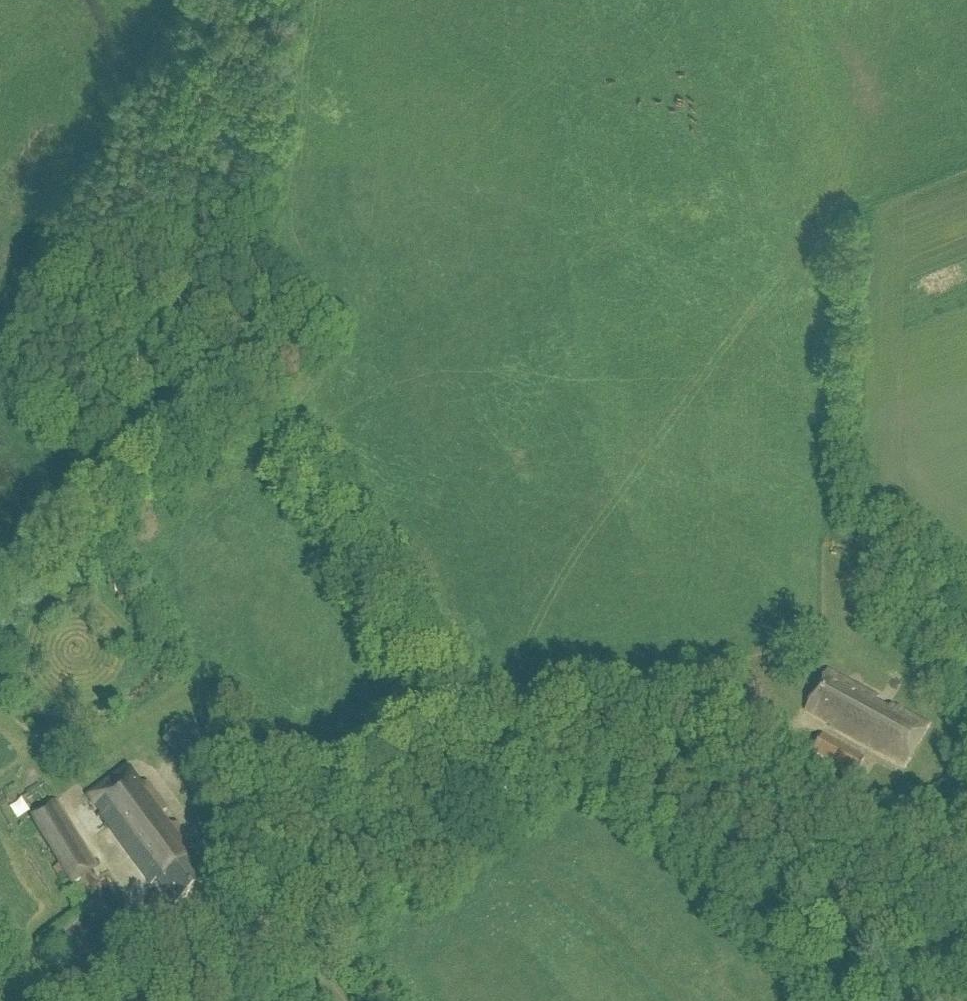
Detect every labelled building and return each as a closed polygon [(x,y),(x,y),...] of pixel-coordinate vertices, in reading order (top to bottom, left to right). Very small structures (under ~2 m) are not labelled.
[(931,725),(891,703),(888,709),(877,702),(880,697),(828,668),(802,714),(906,771),(931,725)] [(763,720),(770,730),(782,721),(775,712),(763,720)] [(863,758),(822,735),(813,753),(854,776),(863,758)] [(158,881),(175,906),(210,880),(194,859),(200,855),(177,822),(171,826),(163,814),(168,811),(147,782),(144,785),(130,766),(87,797),(151,886),(158,881)] [(99,868),(57,802),(30,819),(60,866),(53,870),(61,882),(67,879),(72,886),(99,868)] [(148,903),(160,918),(170,910),(159,895),(148,903)] [(48,944),(59,936),(50,922),(38,930),(48,944)]
